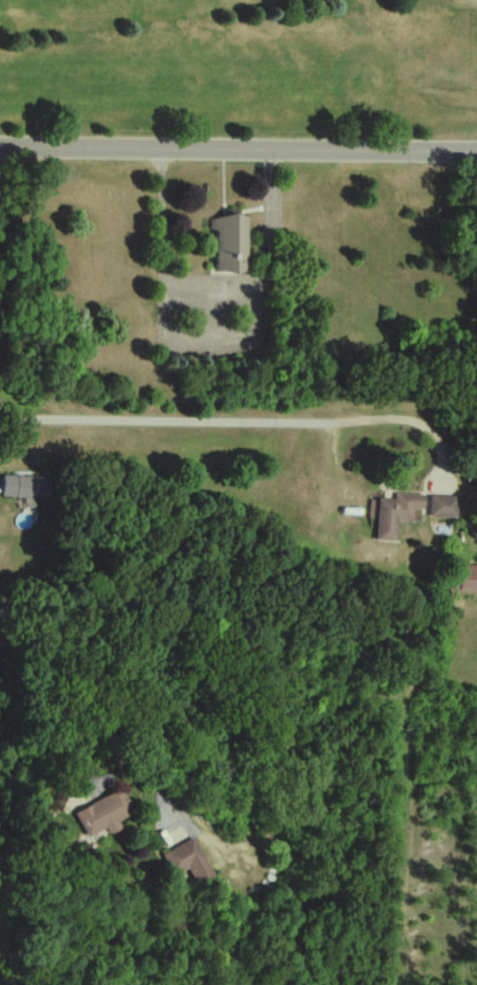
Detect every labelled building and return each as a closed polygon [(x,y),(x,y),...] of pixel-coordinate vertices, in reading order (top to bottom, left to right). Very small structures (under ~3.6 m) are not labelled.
[(213,217),(213,273),(238,273),(238,217),(213,217)] [(48,499),(49,477),(5,475),(4,497),(48,499)] [(398,541),(398,520),(414,521),(415,510),(426,510),(426,494),(394,493),(394,499),(378,498),(378,541),(398,541)] [(430,517),(458,517),(458,496),(430,496),(430,517)] [(476,590),(476,572),(463,572),(462,590),(476,590)] [(124,790),(72,812),(86,843),(121,828),(118,822),(134,815),(124,790)] [(205,861),(196,840),(163,854),(172,876),(205,861)]
